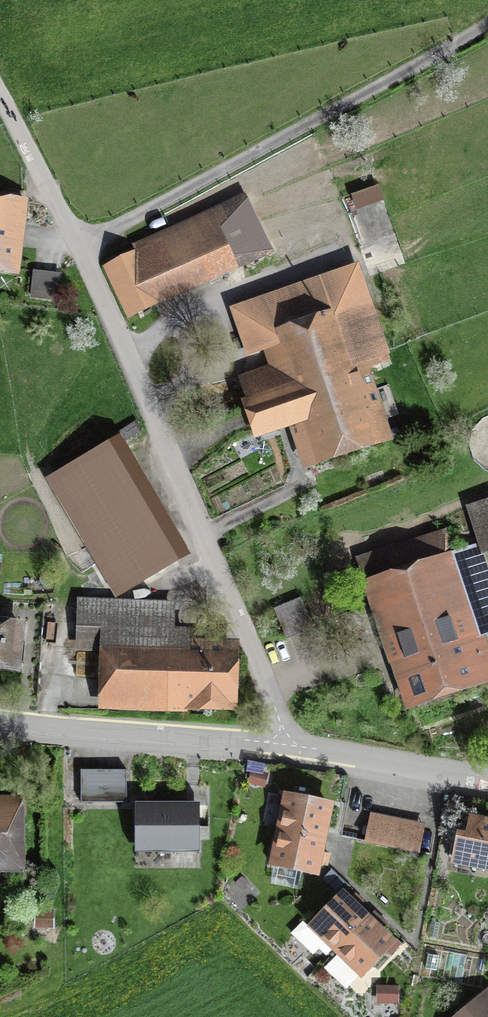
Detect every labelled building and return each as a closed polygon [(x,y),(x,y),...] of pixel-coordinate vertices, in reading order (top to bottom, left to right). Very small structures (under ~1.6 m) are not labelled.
[(248,192),(99,260),(130,326),(279,258),(248,192)] [(0,194),(0,283),(19,286),(31,198),(0,194)] [(349,282),(248,313),(267,374),(230,386),(251,454),(292,442),(305,484),(402,454),(349,282)] [(124,439),(49,481),(112,592),(187,550),(124,439)] [(467,510),(482,557),(487,555),(487,503),(467,510)] [(361,574),(407,716),(487,690),(487,645),(455,544),(361,574)] [(84,597),(81,648),(108,649),(106,699),(231,704),(234,640),(167,638),(169,601),(84,597)] [(302,597),(274,607),(285,638),(313,628),(302,597)] [(0,612),(0,679),(23,681),(30,615),(0,612)] [(285,793),(278,828),(326,839),(334,803),(285,793)] [(0,799),(0,875),(30,875),(29,798),(0,799)] [(202,803),(134,801),(133,851),(201,853),(202,803)] [(454,810),(445,864),(487,871),(487,816),(454,810)] [(428,829),(372,817),(366,846),(422,857),(428,829)] [(317,880),(326,839),(278,828),(269,870),(317,880)] [(309,932),(335,955),(367,919),(342,896),(309,932)] [(394,944),(367,919),(335,955),(362,979),(394,944)] [(463,1016),(487,1016),(487,995),(463,1016)]
